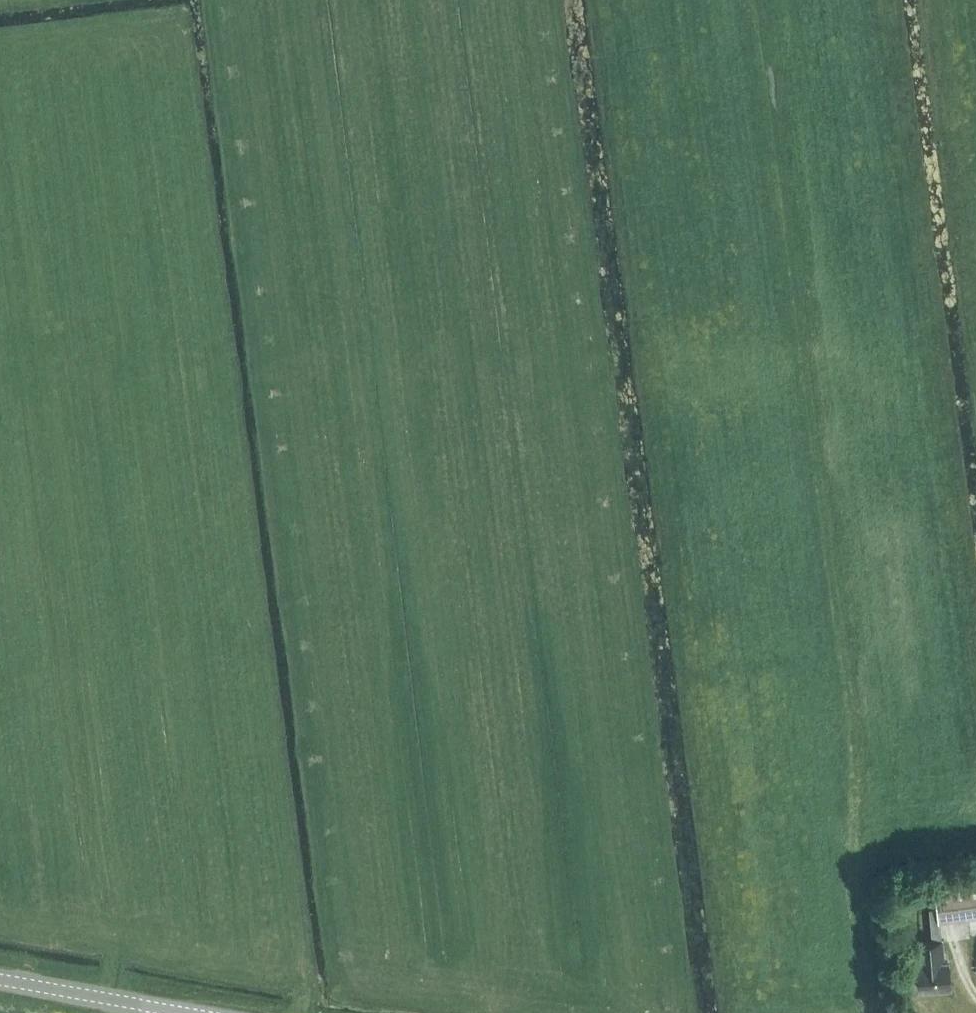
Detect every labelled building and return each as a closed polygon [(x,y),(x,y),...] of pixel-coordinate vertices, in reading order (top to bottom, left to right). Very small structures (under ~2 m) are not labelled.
[(939,920),(975,915),(975,874),(933,879),(939,920)] [(948,961),(943,961),(941,940),(916,943),(918,964),(916,964),(918,986),(950,984),(948,961)]
